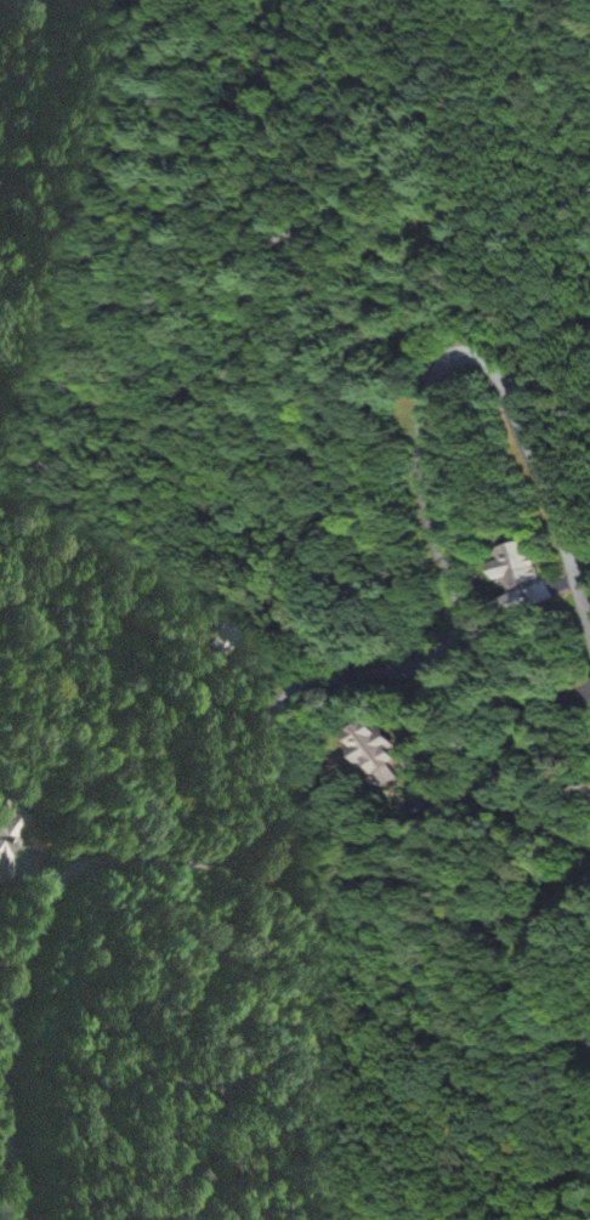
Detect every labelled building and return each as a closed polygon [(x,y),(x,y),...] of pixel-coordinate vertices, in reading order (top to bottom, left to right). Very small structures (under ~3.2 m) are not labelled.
[(556,581),(546,539),(512,548),(523,589),(556,581)] [(246,635),(229,620),(207,643),(223,659),(246,635)] [(375,776),(383,774),(387,787),(402,783),(396,763),(404,760),(393,722),(362,731),(375,776)] [(1,804),(0,808),(0,861),(9,865),(30,817),(1,804)]
